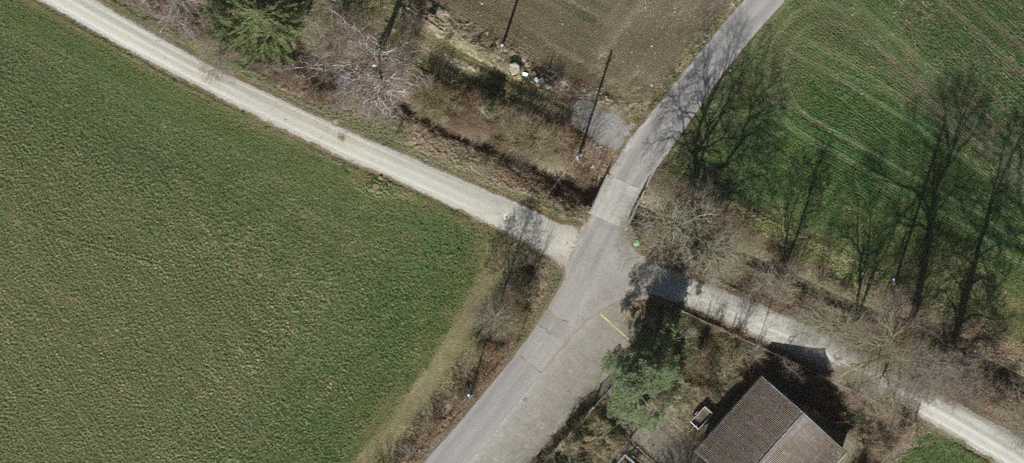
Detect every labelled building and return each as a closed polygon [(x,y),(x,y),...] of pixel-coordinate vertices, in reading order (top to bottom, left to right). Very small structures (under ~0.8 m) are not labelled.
[(764,373),(694,451),(708,462),(833,462),(847,447),(764,373)]
